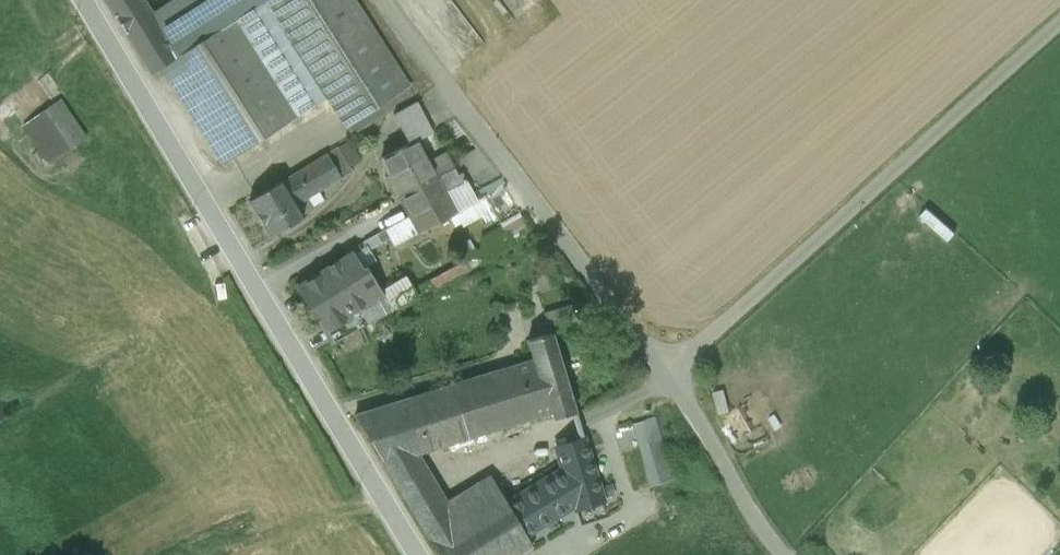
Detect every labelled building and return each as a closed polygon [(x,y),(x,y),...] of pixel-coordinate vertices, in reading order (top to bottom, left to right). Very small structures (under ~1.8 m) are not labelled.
[(115,17),(142,0),(104,0),(115,17)] [(227,0),(189,0),(187,1),(186,0),(175,0),(151,15),(178,57),(165,65),(228,161),(301,112),(264,56),(265,55),(239,18),(227,0)] [(239,18),(266,0),(227,0),(239,18)] [(239,18),(265,55),(264,56),(301,112),(327,95),(266,0),(239,18)] [(327,95),(345,124),(408,86),(353,0),(266,0),(327,95)] [(151,15),(124,32),(151,74),(165,65),(178,57),(151,15)] [(408,86),(345,124),(352,135),(415,97),(408,86)] [(409,143),(381,158),(390,175),(387,177),(396,194),(400,192),(452,164),(445,151),(427,160),(417,140),(432,132),(416,102),(393,114),(409,143)] [(62,103),(26,126),(48,161),(84,138),(62,103)] [(452,164),(400,192),(421,231),(486,195),(500,187),(506,184),(478,150),(452,164)] [(339,176),(326,154),(315,161),(328,183),(339,176)] [(315,161),(282,181),(295,202),(328,183),(315,161)] [(282,181),(249,201),(268,233),(301,213),(295,202),(282,181)] [(517,213),(500,187),(486,195),(500,222),(517,213)] [(481,233),(500,222),(486,195),(421,231),(417,233),(424,245),(474,218),(481,233)] [(529,236),(517,213),(500,222),(513,245),(529,236)] [(384,233),(368,244),(378,261),(395,251),(384,233)] [(296,286),(323,332),(354,313),(383,296),(379,290),(367,269),(363,271),(351,253),(296,286)] [(458,257),(424,276),(430,288),(465,269),(458,257)] [(383,296),(354,313),(362,327),(418,296),(406,275),(379,290),(383,296)] [(570,305),(543,313),(548,328),(575,320),(570,305)] [(354,313),(323,332),(330,344),(362,327),(354,313)] [(551,333),(527,341),(533,360),(517,365),(533,418),(552,412),(553,418),(574,412),(551,333)] [(517,365),(355,415),(354,415),(383,464),(413,455),(533,418),(517,365)] [(656,417),(633,424),(653,486),(676,479),(656,417)] [(582,437),(556,448),(564,471),(575,503),(600,493),(582,437)] [(413,455),(383,464),(401,493),(402,491),(426,476),(413,455)] [(507,505),(524,535),(525,534),(575,504),(575,503),(564,471),(507,505)] [(435,491),(412,506),(411,505),(409,506),(429,539),(455,524),(435,491)] [(429,539),(438,554),(517,554),(532,546),(525,534),(524,535),(507,505),(502,495),(455,524),(429,539)]
